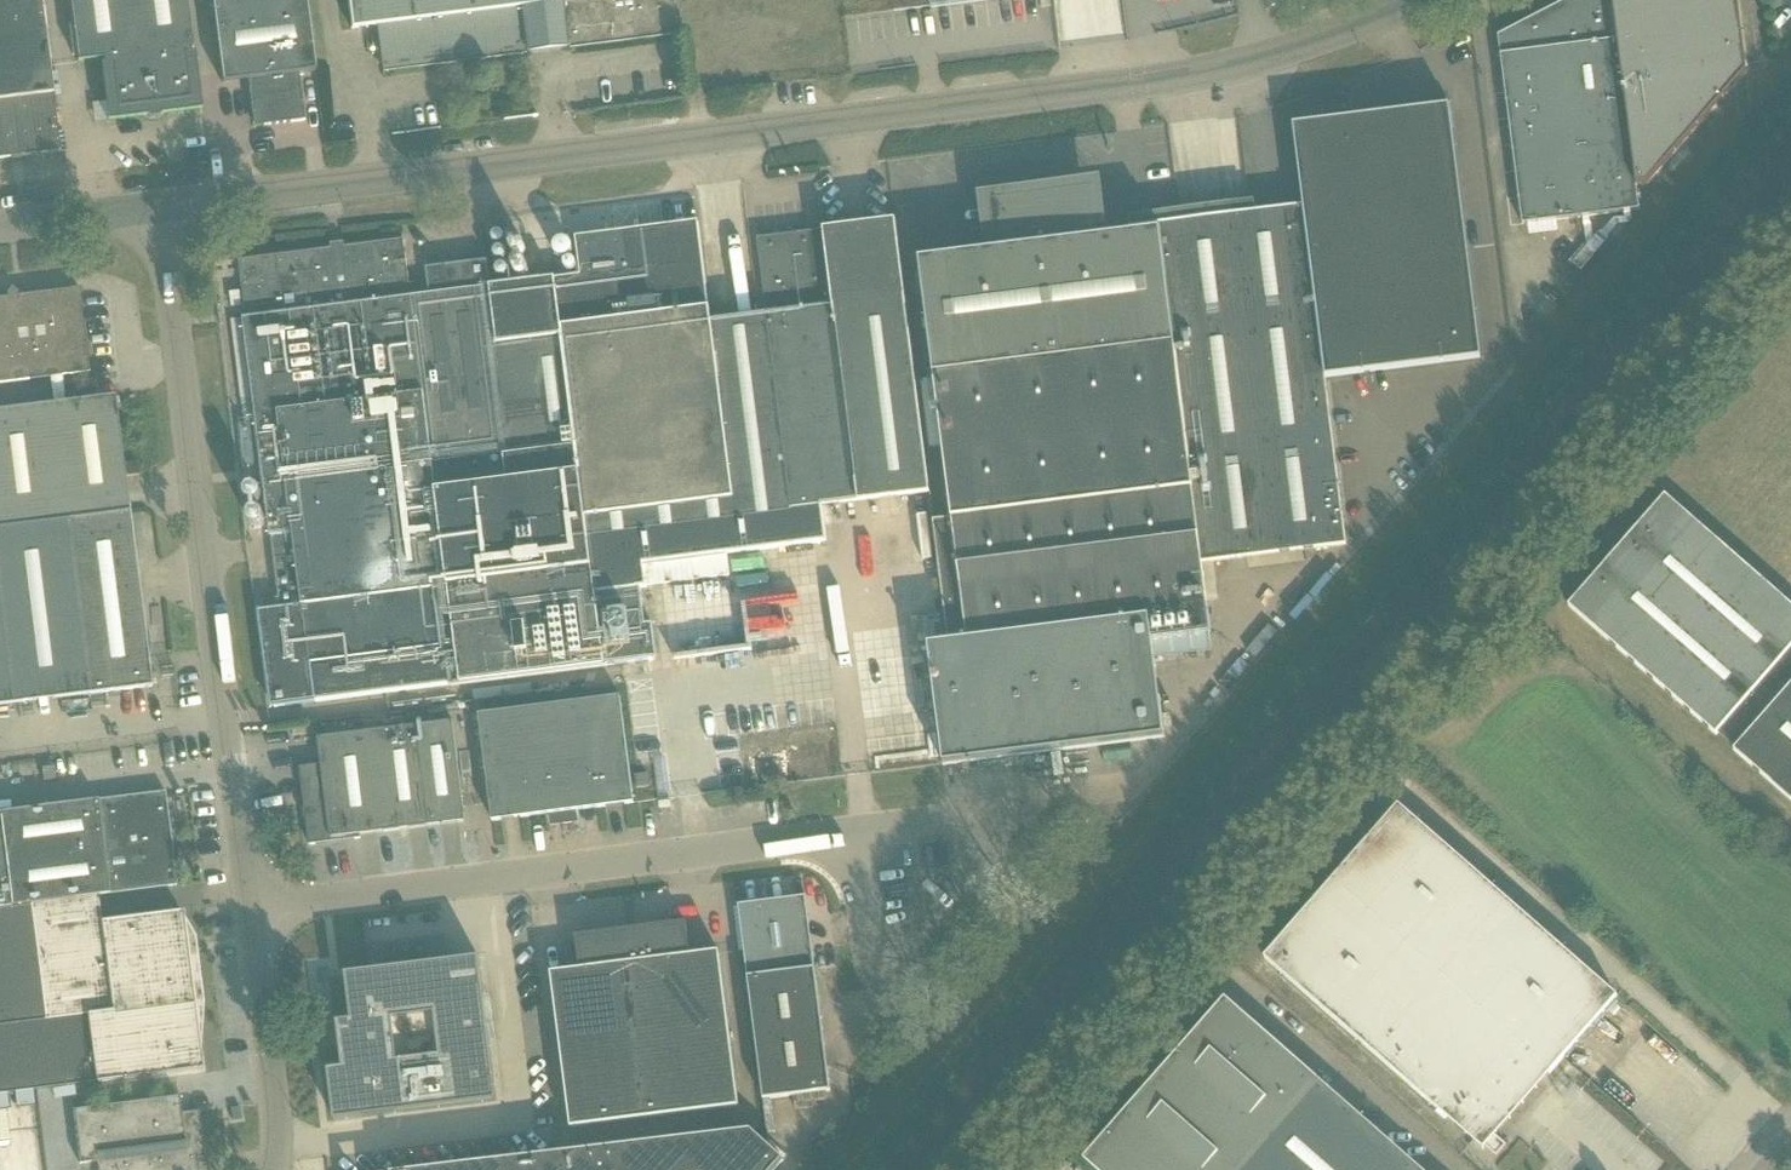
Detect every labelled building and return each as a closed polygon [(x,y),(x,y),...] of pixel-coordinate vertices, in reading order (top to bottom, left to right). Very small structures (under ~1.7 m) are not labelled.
[(60,152),(57,128),(40,0),(0,0),(0,159),(60,152)] [(198,87),(187,0),(69,0),(75,39),(77,63),(103,60),(104,64),(101,65),(108,122),(201,110),(198,87)] [(219,59),(222,83),(248,80),(254,127),(305,121),(299,74),(314,72),(311,48),(305,0),(212,0),(219,59)] [(351,29),(378,26),(384,72),(524,54),(523,48),(569,43),(569,48),(675,35),(673,10),(671,0),(348,0),(351,29)] [(1118,0),(1111,0),(1113,10),(1111,10),(1114,31),(1122,30),(1118,0)] [(1498,36),(1521,225),(1639,210),(1636,186),(1647,185),(1746,72),(1737,0),(1567,0),(1498,36)] [(999,251),(919,261),(922,285),(951,520),(934,522),(948,642),(927,645),(943,765),(1165,738),(1153,641),(1211,633),(1202,564),(1346,546),(1325,378),(1481,358),(1449,106),(1322,122),(1332,203),(1129,228),(1130,234),(1095,239),(1090,204),(1087,201),(1087,200),(1088,199),(1088,198),(1088,197),(1087,196),(1087,195),(1086,195),(1086,194),(1085,193),(1084,193),(1083,193),(1082,193),(1081,193),(1080,194),(1079,194),(1079,195),(1075,192),(992,202),(999,251)] [(404,240),(239,261),(246,318),(243,319),(262,467),(271,537),(294,534),(296,556),(274,559),(280,609),(261,611),(274,712),(298,709),(322,706),(321,702),(461,684),(605,665),(656,659),(651,623),(644,624),(640,587),(729,576),(727,557),(643,567),(643,564),(826,541),(821,506),(929,493),(905,297),(834,306),(825,230),(757,238),(767,314),(710,321),(698,222),(572,238),(577,276),(490,287),(412,297),(404,240)] [(446,286),(490,281),(487,261),(443,266),(446,286)] [(50,378),(53,404),(64,403),(61,376),(89,373),(78,289),(0,299),(0,384),(50,378)] [(114,396),(64,403),(53,404),(0,411),(0,529),(129,513),(114,396)] [(126,477),(138,475),(137,463),(125,464),(126,477)] [(1665,497),(1569,607),(1733,751),(1790,801),(1790,607),(1665,497)] [(129,513),(0,529),(0,706),(151,687),(129,513)] [(634,804),(620,698),(479,716),(493,822),(549,815),(550,817),(565,824),(570,824),(578,816),(577,811),(634,804)] [(466,822),(462,798),(452,721),(342,736),(318,739),(321,765),(300,768),(310,845),(333,842),(332,838),(466,822)] [(834,769),(838,757),(829,739),(809,736),(795,750),(799,770),(817,779),(834,769)] [(755,758),(759,786),(790,782),(787,754),(755,758)] [(41,769),(43,781),(56,779),(54,767),(41,769)] [(637,788),(649,787),(648,774),(635,776),(637,788)] [(164,793),(0,814),(0,907),(29,904),(98,896),(176,886),(164,793)] [(1617,997),(1599,981),(1399,806),(1265,958),(1437,1109),(1439,1106),(1497,1157),(1507,1145),(1490,1131),(1544,1070),(1550,1075),(1617,997)] [(201,1069),(181,912),(101,922),(98,896),(29,904),(0,907),(0,1095),(201,1069)] [(831,1092),(812,945),(806,897),(738,906),(763,1100),(831,1092)] [(631,930),(631,935),(654,1117),(738,1106),(719,952),(690,956),(686,923),(631,930)] [(571,1128),(654,1117),(631,935),(631,930),(576,937),(580,970),(551,973),(571,1128)] [(479,959),(350,975),(356,1021),(342,1023),(347,1069),(333,1070),(339,1117),(335,1117),(335,1121),(497,1101),(479,959)] [(1084,1159),(1096,1169),(1420,1169),(1315,1078),(1225,999),(1209,1017),(1084,1159)] [(179,1097),(72,1111),(79,1164),(97,1162),(98,1169),(198,1169),(196,1158),(204,1157),(198,1112),(181,1114),(179,1097)] [(784,1159),(751,1131),(421,1169),(774,1169),(784,1159)]
